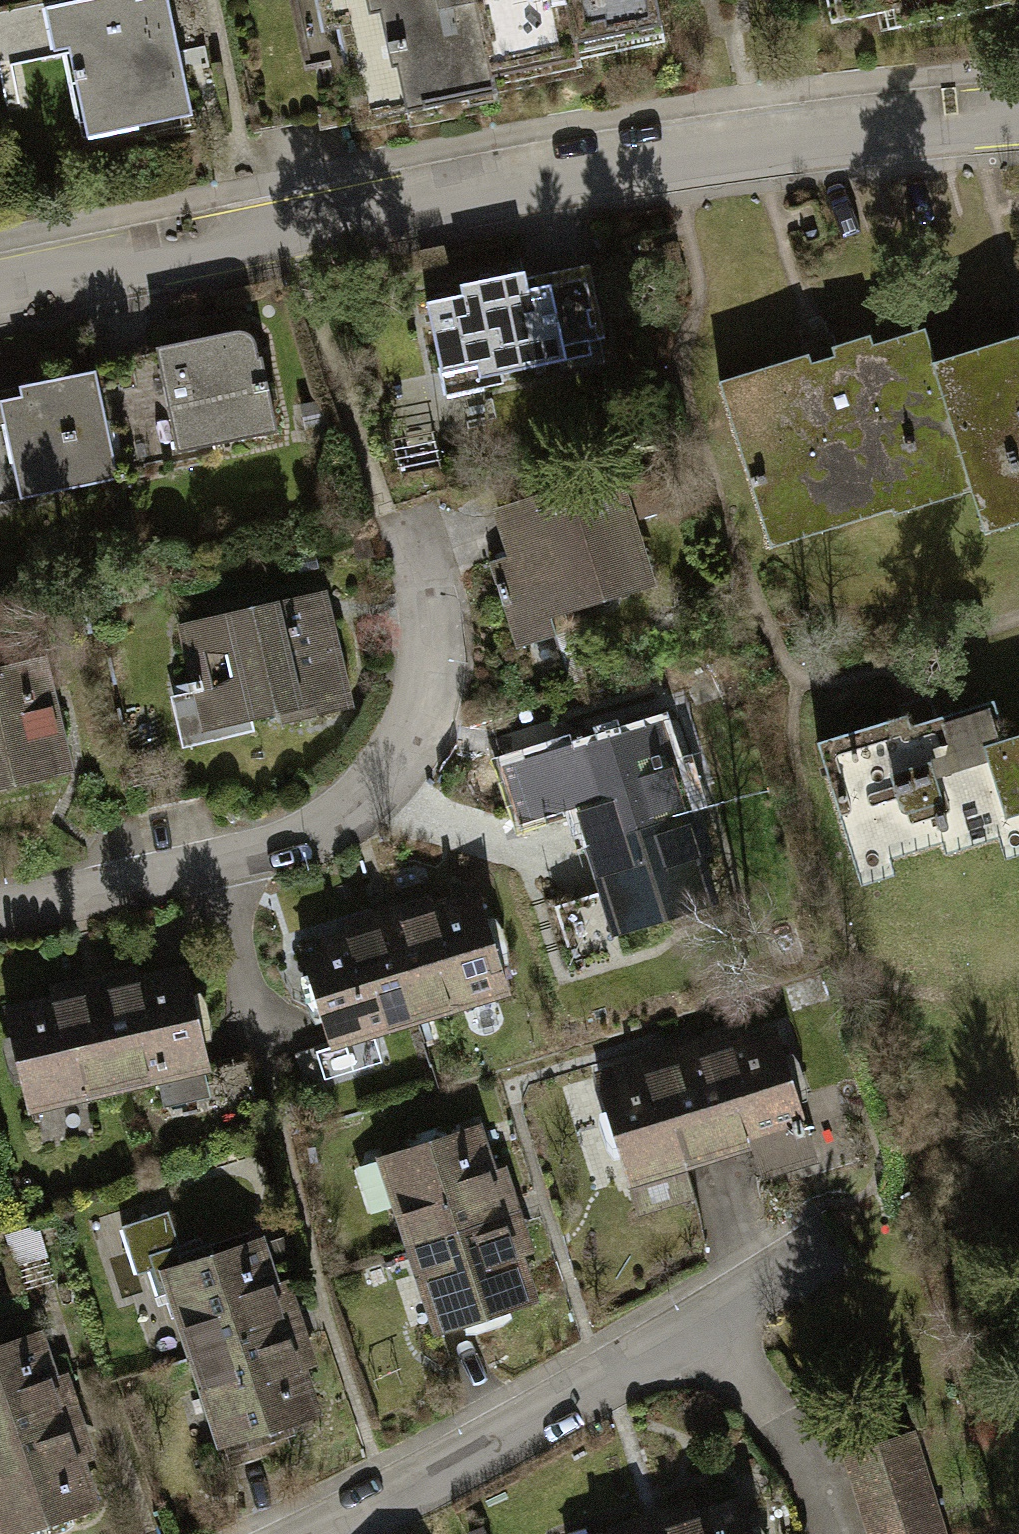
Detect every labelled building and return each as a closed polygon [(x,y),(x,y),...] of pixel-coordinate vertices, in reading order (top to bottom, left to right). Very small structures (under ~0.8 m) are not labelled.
[(192,113),(166,0),(129,0),(114,3),(113,0),(82,0),(74,2),(74,0),(57,0),(26,7),(38,57),(65,51),(81,122),(132,110),(135,126),(192,113)] [(474,0),(332,0),(355,104),(399,95),(400,102),(491,82),(488,67),(474,0)] [(488,67),(577,48),(573,31),(660,12),(657,0),(474,0),(488,67)] [(1010,1),(1010,0),(842,0),(846,19),(905,6),(909,23),(1010,1)] [(424,302),(439,372),(476,364),(478,377),(588,354),(586,340),(603,337),(591,276),(526,290),(522,272),(456,286),(458,296),(424,302)] [(720,385),(761,519),(828,499),(836,525),(887,509),(882,493),(961,468),(929,363),(918,325),(720,385)] [(157,367),(96,380),(108,441),(169,428),(174,452),(272,431),(250,328),(153,348),(157,367)] [(929,363),(961,468),(974,508),(1018,494),(1018,335),(929,363)] [(116,475),(108,441),(96,380),(0,400),(0,499),(116,475)] [(487,559),(515,647),(568,631),(560,608),(643,582),(621,514),(664,500),(656,476),(576,501),(571,485),(495,510),(509,552),(487,559)] [(237,698),(241,714),(280,704),(283,717),(341,703),(322,622),(305,626),(299,599),(182,627),(194,674),(169,680),(173,696),(192,691),(196,707),(237,698)] [(62,769),(35,660),(0,669),(0,784),(62,769)] [(1000,738),(989,702),(908,727),(904,714),(814,743),(849,854),(884,842),(889,858),(939,842),(942,852),(1000,834),(996,822),(1018,815),(1018,796),(1000,738)] [(574,799),(586,841),(692,809),(680,770),(671,773),(657,726),(508,770),(519,808),(547,800),(549,807),(574,799)] [(1000,738),(1018,796),(1018,732),(1000,738)] [(586,841),(613,930),(707,902),(692,853),(704,849),(692,809),(586,841)] [(417,1017),(505,990),(475,894),(428,909),(425,899),(396,908),(399,919),(387,923),(417,1017)] [(329,1044),(417,1017),(387,923),(376,926),(372,915),(341,925),(344,935),(299,949),(329,1044)] [(117,1084),(205,1064),(183,969),(135,979),(133,971),(94,979),(117,1084)] [(26,1104),(117,1084),(94,979),(51,989),(53,998),(5,1009),(26,1104)] [(724,1036),(681,1050),(714,1153),(748,1142),(758,1173),(811,1156),(772,1034),(728,1047),(724,1036)] [(647,1071),(599,1086),(628,1180),(714,1153),(681,1050),(644,1062),(647,1071)] [(382,1160),(409,1245),(512,1212),(499,1168),(490,1171),(476,1130),(382,1160)] [(191,1355),(295,1322),(282,1281),(273,1284),(259,1241),(203,1259),(196,1236),(176,1243),(165,1209),(149,1214),(161,1251),(143,1256),(155,1293),(169,1288),(191,1355)] [(409,1245),(437,1332),(530,1302),(514,1253),(525,1250),(512,1212),(409,1245)] [(308,1362),(295,1322),(191,1355),(219,1441),(313,1411),(299,1365),(308,1362)] [(74,1416),(61,1376),(52,1379),(37,1335),(0,1347),(0,1441),(74,1416)] [(92,1506),(76,1460),(88,1456),(74,1416),(0,1441),(0,1533),(8,1533),(92,1506)] [(908,1434),(848,1451),(872,1533),(937,1533),(908,1434)] [(649,1517),(654,1533),(750,1533),(740,1501),(693,1515),(690,1505),(649,1517)] [(649,1517),(609,1529),(610,1533),(654,1533),(649,1517)]
